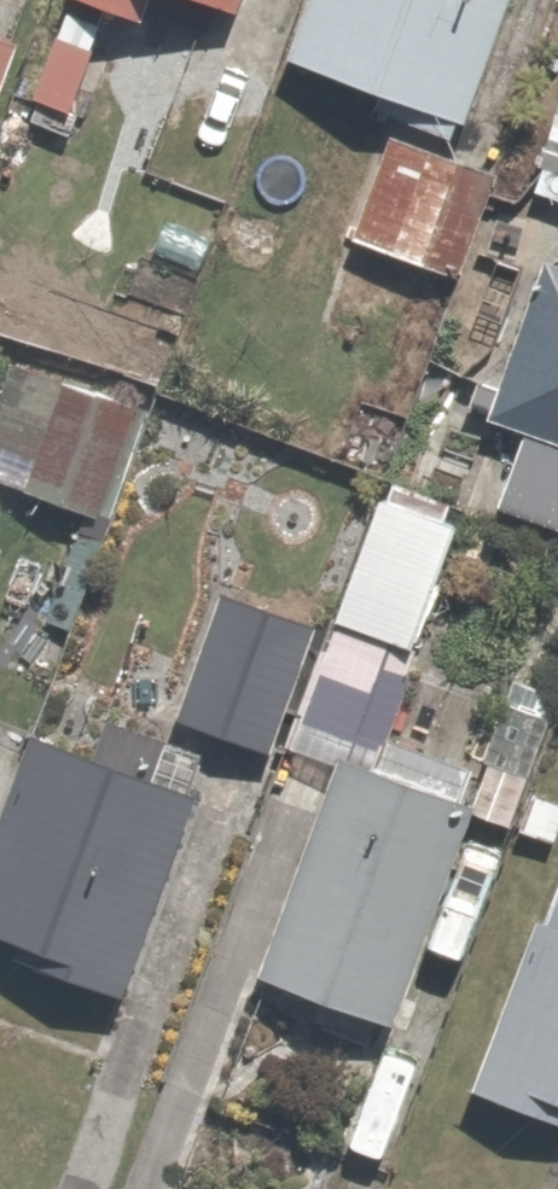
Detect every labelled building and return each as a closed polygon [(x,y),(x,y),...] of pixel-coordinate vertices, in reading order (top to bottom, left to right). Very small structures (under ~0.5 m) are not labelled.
[(175,27),(185,0),(101,0),(175,27)] [(260,23),(269,0),(196,0),(260,23)] [(309,57),(485,130),(539,0),(333,0),(309,57)] [(0,27),(0,116),(32,40),(0,27)] [(124,58),(74,36),(45,99),(95,122),(124,58)] [(505,180),(415,144),(375,243),(465,280),(505,180)] [(518,426),(557,441),(557,312),(518,426)] [(28,369),(0,454),(0,489),(116,528),(155,411),(28,369)] [(483,509),(410,485),(365,623),(438,647),(483,509)] [(337,640),(241,599),(190,718),(286,759),(337,640)] [(383,721),(281,978),(410,1029),(394,1069),(446,1089),(493,973),(448,955),(501,822),(524,831),(557,747),(557,698),(524,684),(489,772),(383,721)] [(53,741),(0,880),(0,934),(152,992),(226,800),(208,793),(222,757),(126,721),(110,763),(53,741)] [(478,1100),(557,1130),(557,887),(478,1100)]
